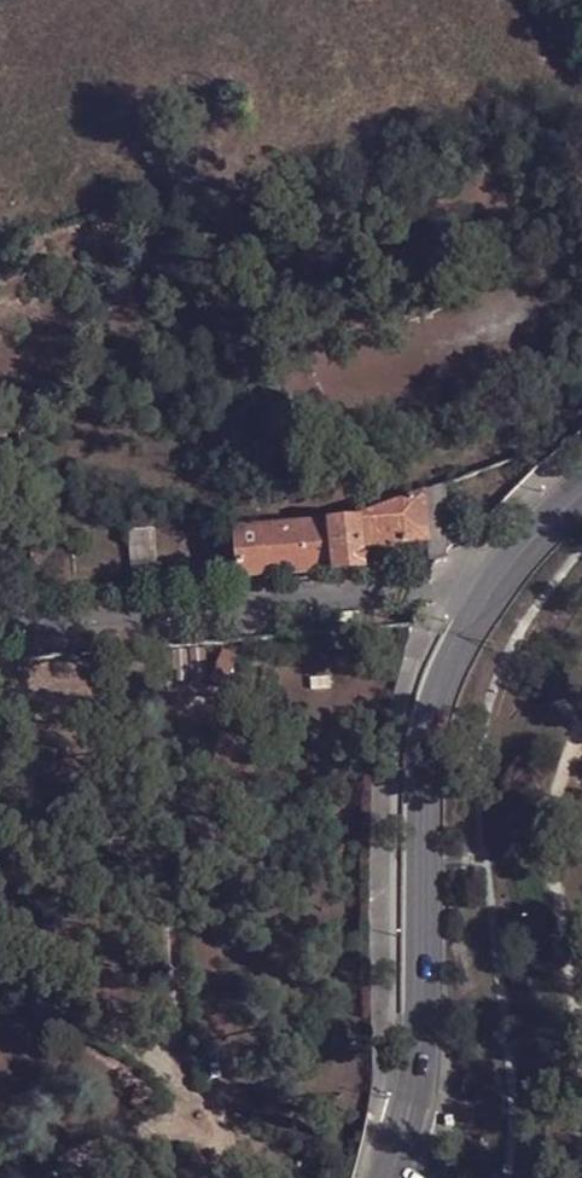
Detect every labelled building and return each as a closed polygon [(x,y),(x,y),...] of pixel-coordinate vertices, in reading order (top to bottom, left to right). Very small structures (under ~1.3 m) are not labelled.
[(429,538),(432,560),(449,558),(448,549),(450,547),(457,544),(450,483),(424,493),(428,536),(429,538)] [(428,536),(424,493),(359,517),(360,545),(429,538),(428,536)] [(239,576),(362,565),(360,545),(359,517),(235,529),(239,576)]
